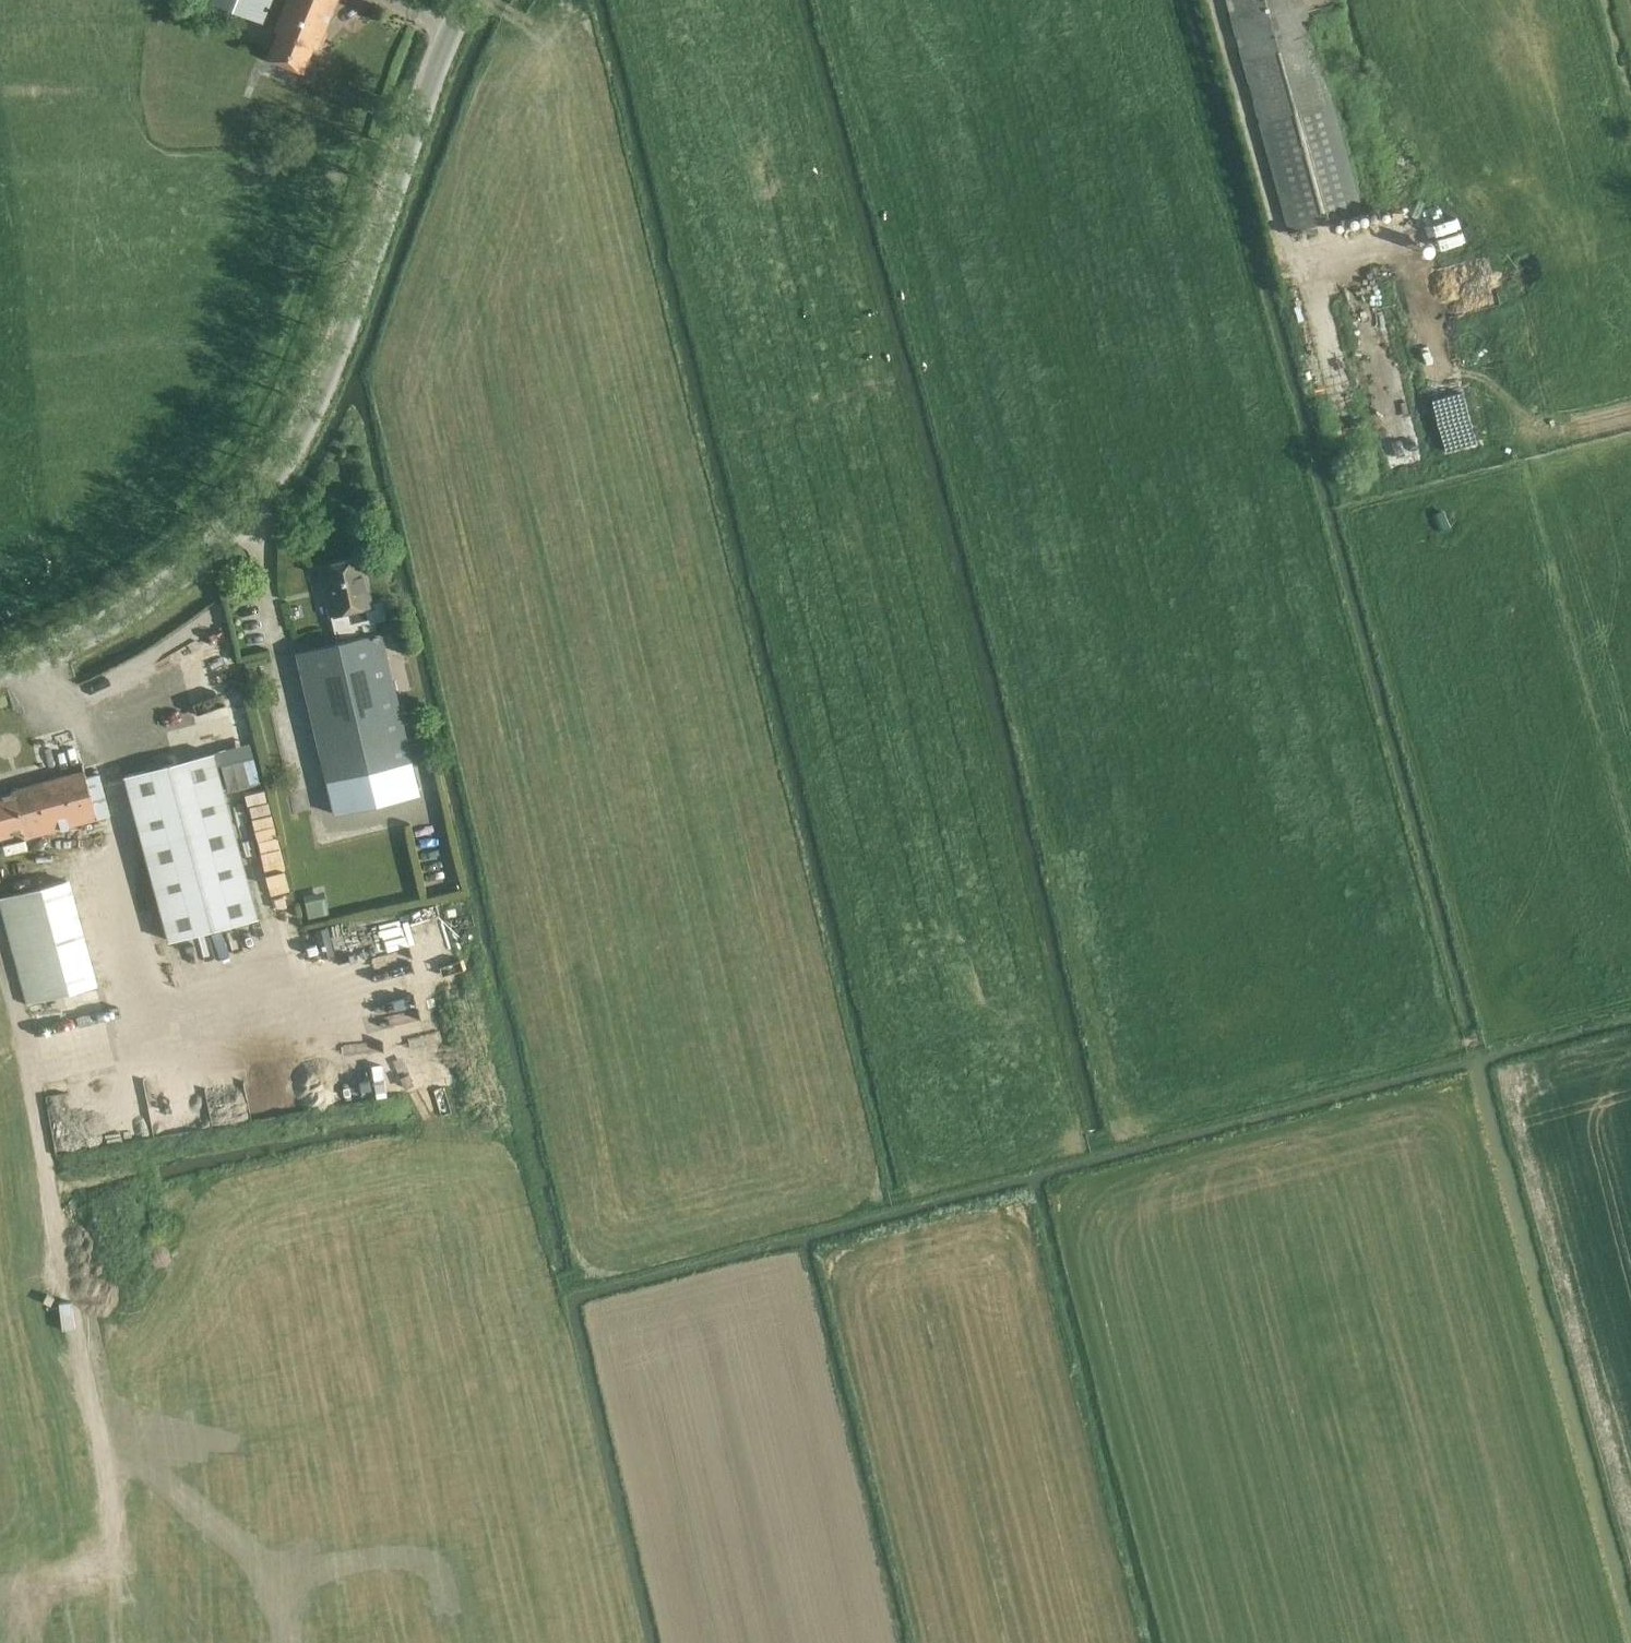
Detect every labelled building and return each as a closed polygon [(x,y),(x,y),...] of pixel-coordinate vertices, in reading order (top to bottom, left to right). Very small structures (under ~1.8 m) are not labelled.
[(274,0),(211,0),(265,23),(274,0)] [(274,29),(279,31),(268,56),(303,71),(314,45),(318,47),(337,0),(286,0),(274,29)] [(1305,0),(1226,0),(1289,232),(1363,212),(1348,157),(1362,153),(1357,135),(1343,139),(1305,0)] [(372,605),(360,557),(322,566),(330,597),(326,598),(330,615),(331,614),(338,642),(295,652),(333,813),(420,793),(382,631),(377,632),(374,621),(386,618),(383,602),(372,605)] [(68,775),(0,793),(0,838),(24,831),(31,855),(53,849),(48,832),(98,819),(85,770),(84,766),(103,761),(96,731),(58,741),(68,775)] [(214,752),(123,775),(168,941),(259,917),(214,752)] [(26,1002),(93,983),(66,880),(0,897),(0,905),(26,1002)] [(324,891),(304,895),(309,917),(329,912),(324,891)] [(415,938),(446,931),(440,903),(409,909),(415,938)] [(329,930),(310,937),(318,957),(336,950),(329,930)] [(209,945),(165,955),(174,992),(218,981),(209,945)]
